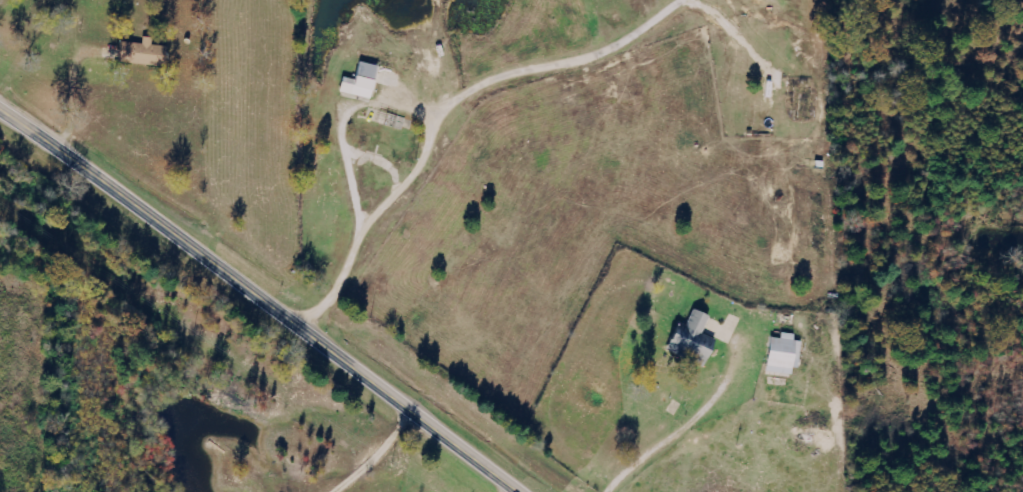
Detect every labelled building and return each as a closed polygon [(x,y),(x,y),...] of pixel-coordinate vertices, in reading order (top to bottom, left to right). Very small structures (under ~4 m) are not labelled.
[(146,44),(125,43),(124,64),(169,66),(170,46),(156,46),(156,38),(146,37),(146,44)] [(345,93),(377,99),(384,66),(362,62),(358,80),(348,77),(345,93)] [(710,368),(718,350),(711,347),(715,338),(707,335),(715,316),(698,309),(690,327),(683,324),(672,351),(710,368)] [(796,369),(800,342),(792,341),(792,335),(779,333),(778,339),(768,338),(762,372),(790,377),(791,368),(796,369)]
